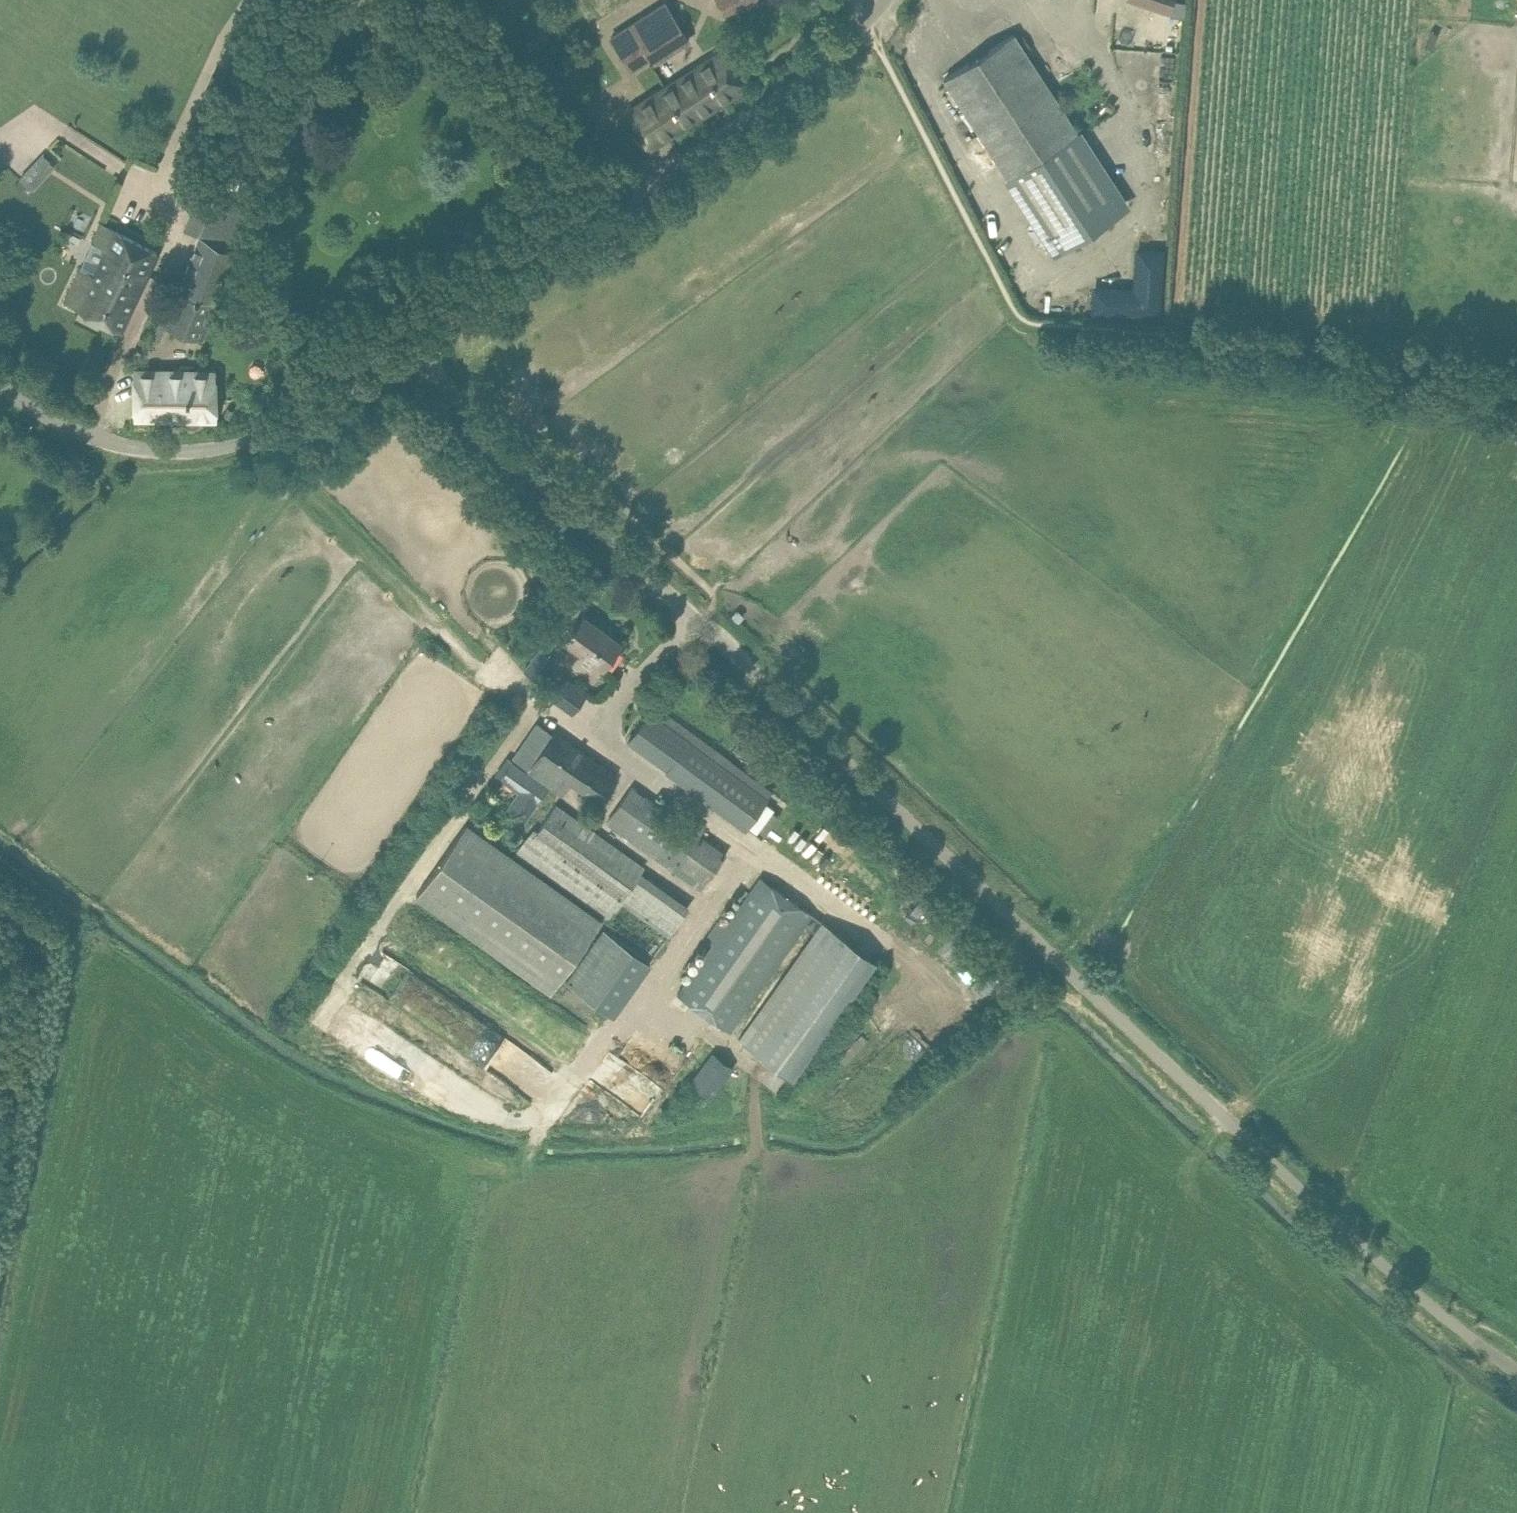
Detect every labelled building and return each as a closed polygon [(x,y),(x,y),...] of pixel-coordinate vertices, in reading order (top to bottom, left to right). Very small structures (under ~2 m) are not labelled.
[(727,16),(751,0),(717,0),(727,16)] [(1168,15),(1173,0),(1130,0),(1130,2),(1168,15)] [(663,3),(607,38),(628,71),(646,59),(650,64),(687,40),(663,3)] [(944,78),(955,95),(1054,248),(1123,203),(1013,34),(944,78)] [(744,87),(733,70),(721,51),(626,112),(638,130),(649,147),(744,87)] [(44,167),(50,161),(43,154),(20,178),(32,189),(49,171),(44,167)] [(178,288),(216,301),(237,250),(236,250),(255,205),(218,190),(178,288)] [(157,251),(139,243),(101,225),(93,242),(107,249),(100,265),(86,258),(65,302),(120,328),(157,251)] [(1164,251),(1140,250),(1138,290),(1097,288),(1096,312),(1161,316),(1164,251)] [(201,337),(214,305),(216,301),(178,288),(164,323),(201,337)] [(161,342),(167,325),(164,323),(159,322),(152,341),(161,342)] [(217,370),(152,369),(152,351),(133,351),(134,369),(135,416),(217,418),(217,370)] [(602,667),(621,641),(583,614),(564,640),(602,667)] [(766,797),(650,711),(628,740),(745,826),(766,797)] [(616,775),(555,733),(529,769),(563,792),(570,782),(598,801),(616,775)] [(513,759),(500,777),(518,790),(504,810),(523,824),(549,786),(513,759)] [(632,785),(607,821),(701,889),(727,852),(700,834),(705,825),(689,812),(683,821),(632,785)] [(533,825),(516,852),(609,918),(606,922),(653,955),(690,906),(642,869),(645,865),(557,802),(538,829),(533,825)] [(600,921),(466,825),(416,895),(551,991),(600,921)] [(940,1004),(760,877),(727,924),(719,918),(705,938),(712,944),(677,994),(730,1030),(805,925),(814,931),(739,1037),(779,1067),(769,1081),(822,1119),(833,1104),(846,1113),(895,1044),(906,1052),(940,1004)] [(651,962),(603,926),(565,979),(614,1015),(651,962)] [(713,1049),(688,1079),(710,1096),(734,1066),(713,1049)]
